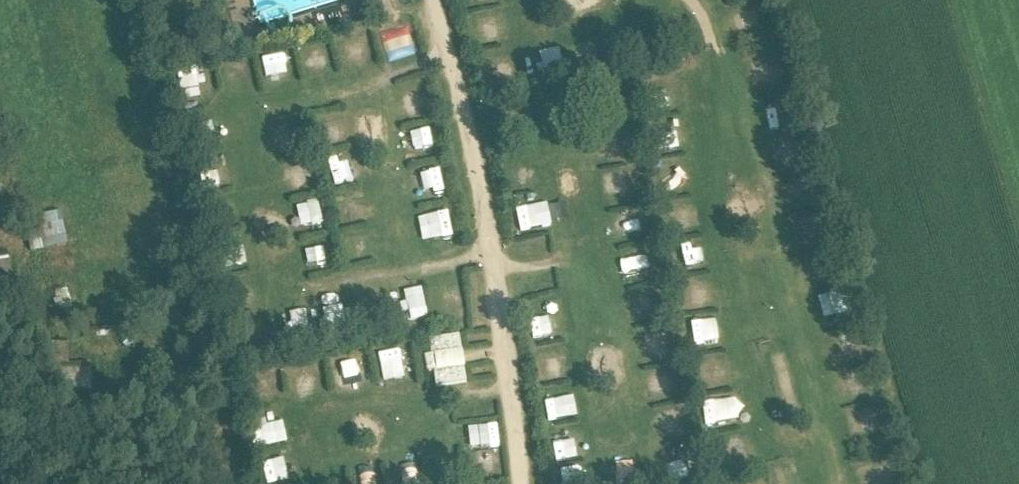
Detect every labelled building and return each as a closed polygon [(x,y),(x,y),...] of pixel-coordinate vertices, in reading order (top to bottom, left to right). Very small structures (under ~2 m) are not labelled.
[(356,17),(383,8),(380,0),(351,0),(356,17)] [(379,30),(384,52),(412,46),(408,24),(379,30)] [(591,37),(575,41),(580,63),(596,60),(591,37)] [(298,44),(307,75),(328,69),(318,38),(298,44)] [(66,233),(56,211),(43,216),(53,238),(66,233)] [(710,282),(680,286),(682,309),(712,305),(710,282)] [(697,348),(694,325),(682,326),(685,350),(697,348)] [(462,365),(460,332),(429,334),(431,367),(462,365)] [(400,345),(379,346),(381,370),(401,369),(400,345)] [(463,365),(432,370),(435,387),(465,382),(463,365)] [(876,401),(851,403),(853,429),(878,428),(876,401)] [(708,406),(713,428),(725,425),(720,403),(708,406)] [(498,448),(471,449),(473,474),(499,472),(498,448)]
